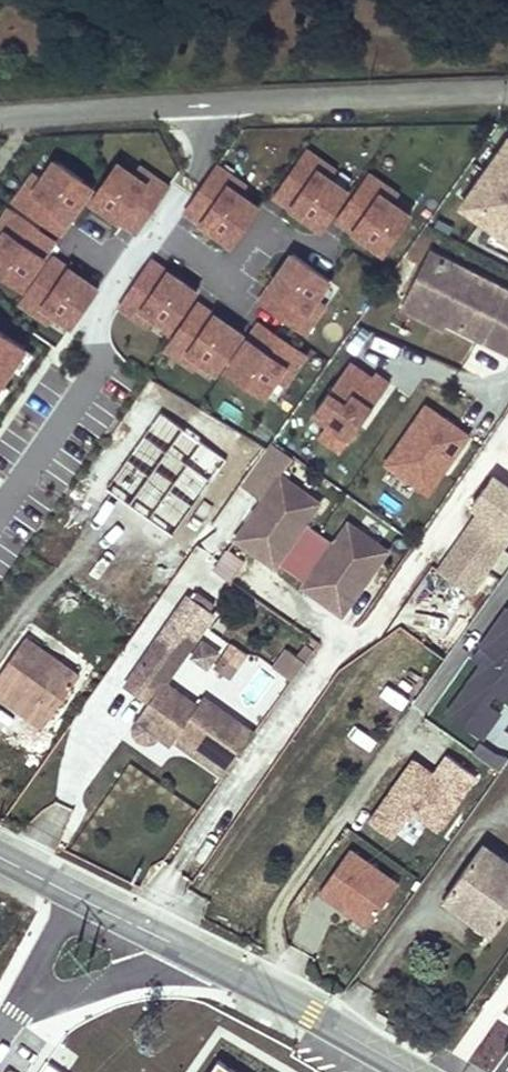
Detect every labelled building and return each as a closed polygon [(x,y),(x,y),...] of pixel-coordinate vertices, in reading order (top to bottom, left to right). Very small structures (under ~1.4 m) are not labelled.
[(455,212),(507,249),(507,138),(455,212)] [(303,150),(272,199),(322,231),(329,221),(387,258),(416,214),(383,192),(389,183),(369,171),(359,186),(303,150)] [(171,188),(122,155),(89,205),(137,238),(171,188)] [(30,170),(0,217),(0,288),(74,336),(106,286),(54,253),(97,186),(54,159),(42,178),(30,170)] [(218,164),(180,216),(231,254),(269,202),(218,164)] [(293,246),(256,296),(304,331),(341,281),(293,246)] [(432,251),(410,294),(449,313),(446,318),(507,349),(507,289),(432,251)] [(154,257),(117,307),(165,342),(202,292),(154,257)] [(449,313),(410,294),(406,306),(442,325),(446,318),(449,313)] [(201,301),(164,351),(212,386),(228,365),(250,337),(201,301)] [(250,337),(228,365),(277,402),(314,352),(266,317),(250,337)] [(33,348),(0,328),(0,401),(33,348)] [(313,420),(355,445),(392,382),(350,357),(313,420)] [(382,465),(432,498),(474,434),(424,402),(382,465)] [(139,424),(144,427),(158,407),(152,403),(139,424)] [(158,407),(144,427),(104,487),(152,519),(177,535),(212,482),(199,472),(216,446),(158,407)] [(348,614),(393,549),(352,522),(337,545),(308,525),(324,502),(284,475),(240,540),(280,567),(283,562),(311,582),(308,587),(348,614)] [(207,569),(229,583),(245,560),(223,545),(207,569)] [(487,727),(506,700),(491,690),(502,675),(507,680),(507,593),(484,626),(494,633),(446,700),(487,727)] [(188,601),(124,694),(150,710),(138,727),(136,733),(136,739),(138,744),(142,750),(146,752),(150,752),(152,750),(160,746),(169,751),(178,738),(228,771),(254,736),(203,700),(196,708),(166,688),(197,641),(213,618),(209,616),(213,610),(195,598),(191,603),(188,601)] [(0,680),(0,685),(51,721),(79,682),(25,644),(0,680)] [(215,658),(202,648),(192,661),(205,671),(215,658)] [(295,659),(302,665),(310,654),(302,649),(295,659)] [(271,671),(288,684),(302,665),(295,659),(285,652),(271,671)] [(219,675),(226,666),(221,662),(212,675),(225,684),(227,680),(219,675)] [(0,685),(0,700),(44,731),(51,721),(0,685)] [(228,771),(178,738),(173,745),(223,778),(228,771)] [(409,758),(367,823),(394,841),(410,815),(440,834),(465,794),(409,758)] [(368,930),(401,882),(349,848),(317,895),(368,930)] [(507,912),(507,868),(483,849),(446,899),(493,933),(507,912)] [(159,989),(149,1000),(171,1021),(181,1010),(159,989)] [(111,1071),(137,1071),(145,1054),(96,1031),(83,1058),(111,1071)] [(220,1061),(212,1071),(236,1071),(220,1061)]
